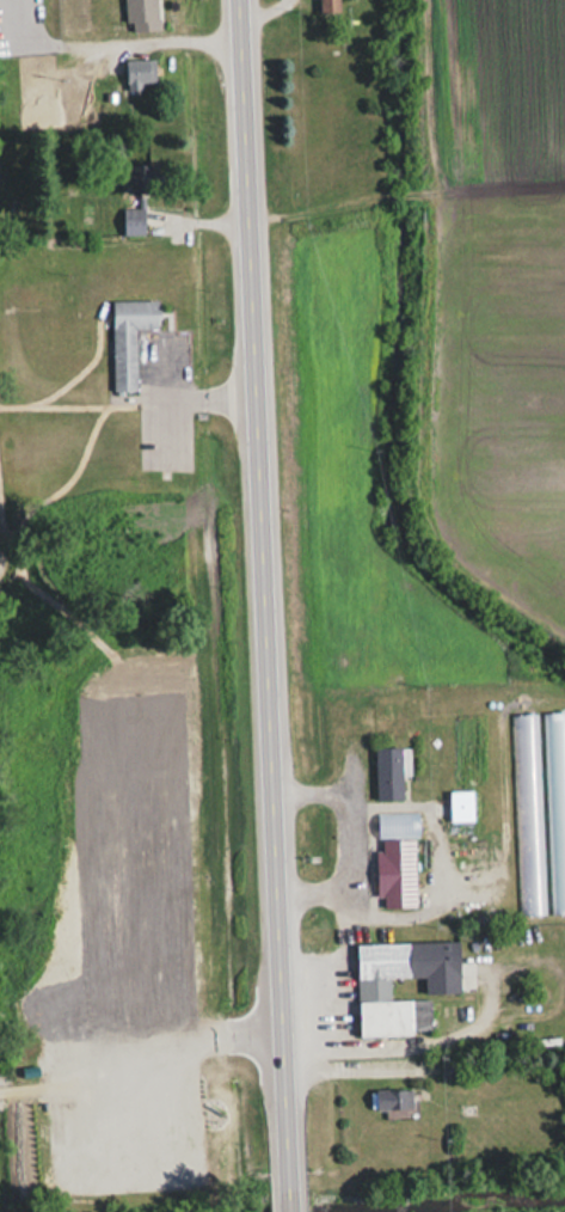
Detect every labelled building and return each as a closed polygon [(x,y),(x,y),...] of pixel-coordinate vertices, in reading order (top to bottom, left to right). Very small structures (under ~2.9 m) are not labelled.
[(126,31),(158,31),(158,0),(125,0),(126,31)] [(319,12),(339,12),(339,0),(319,0),(319,12)] [(142,90),(142,82),(155,82),(155,59),(126,59),(126,90),(142,90)] [(83,63),(84,76),(101,75),(101,62),(83,63)] [(123,206),(123,234),(144,234),(144,206),(123,206)] [(112,299),(113,391),(136,390),(136,327),(157,327),(157,299),(112,299)] [(564,737),(564,712),(542,712),(542,737),(564,737)] [(375,800),(404,800),(404,777),(409,777),(409,747),(375,747),(375,800)] [(450,822),(473,822),(473,790),(450,790),(450,822)] [(377,812),(377,836),(417,836),(417,812),(377,812)] [(356,943),(358,1035),(431,1033),(430,999),(389,1000),(388,978),(424,977),(424,993),(460,992),(457,941),(356,943)] [(376,1109),(412,1109),(412,1090),(376,1090),(376,1109)]
